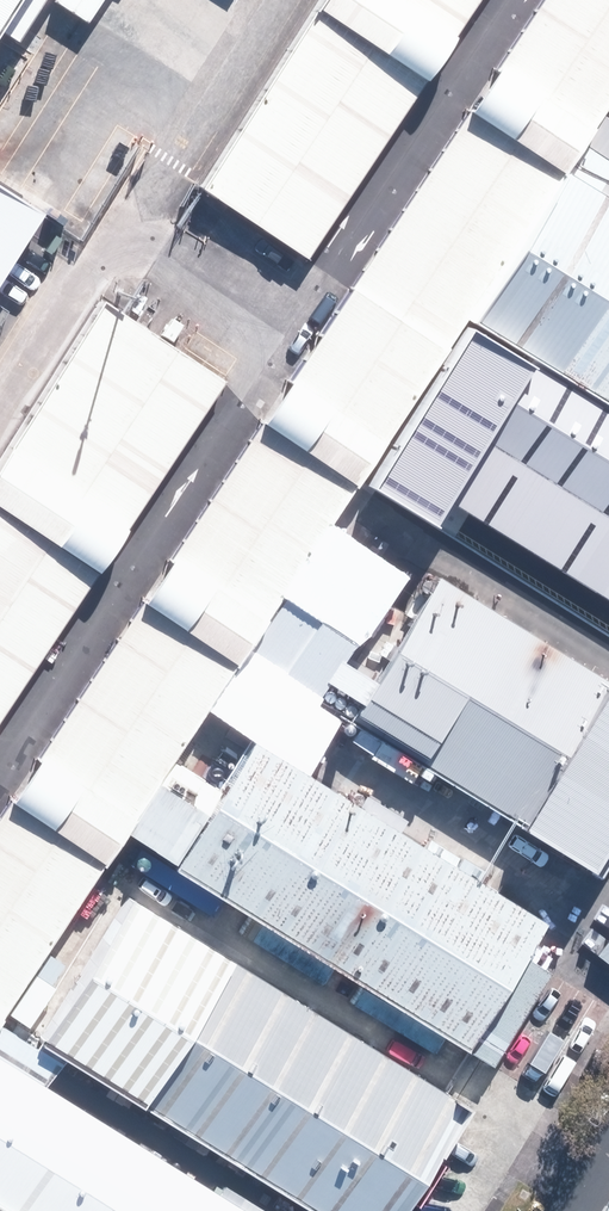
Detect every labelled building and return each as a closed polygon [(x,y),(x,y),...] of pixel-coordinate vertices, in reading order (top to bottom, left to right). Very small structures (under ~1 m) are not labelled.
[(310,9),(426,85),(482,0),(316,0),(310,9)] [(458,120),(551,184),(608,102),(608,0),(538,0),(458,120)] [(426,85),(310,9),(198,180),(313,255),(426,85)] [(458,120),(0,825),(0,1025),(551,184),(458,120)] [(563,179),(463,324),(608,424),(608,211),(563,179)] [(49,212),(0,181),(0,288),(49,212)] [(108,304),(0,472),(0,711),(217,374),(123,314),(108,304)] [(521,370),(474,438),(608,530),(608,430),(521,370)] [(474,438),(429,503),(608,626),(608,530),(474,438)] [(430,581),(332,734),(569,885),(608,822),(608,695),(430,581)] [(547,926),(253,740),(221,790),(177,763),(131,836),(469,1049),(547,926)] [(131,900),(39,1047),(304,1210),(412,1210),(457,1139),(474,1112),(208,947),(131,900)] [(0,1067),(0,1209),(3,1210),(226,1210),(0,1067)]
